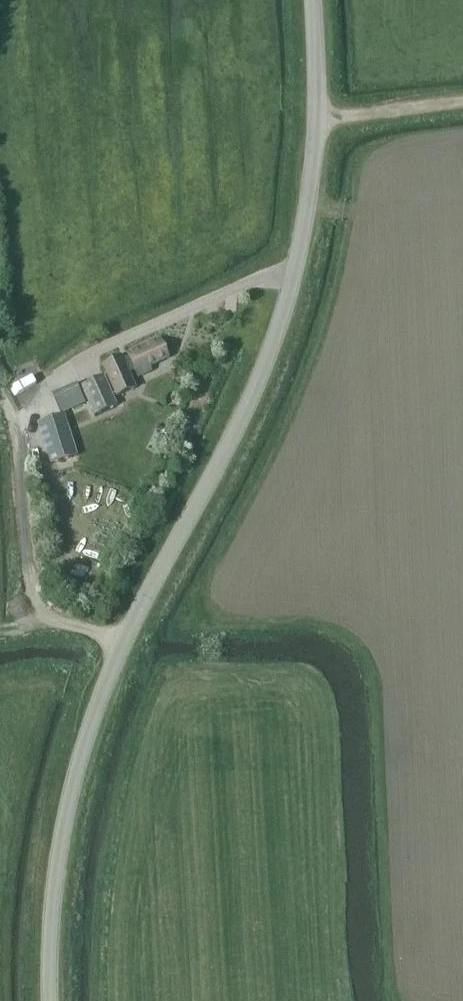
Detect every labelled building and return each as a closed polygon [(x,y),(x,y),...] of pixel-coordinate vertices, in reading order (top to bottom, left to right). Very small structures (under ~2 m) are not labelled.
[(127,352),(130,357),(122,360),(120,355),(102,363),(115,394),(134,386),(127,371),(134,367),(137,374),(149,369),(148,365),(167,356),(159,338),(127,352)] [(117,407),(103,377),(80,387),(94,417),(117,407)] [(58,413),(82,403),(74,385),(50,395),(58,413)] [(68,428),(64,415),(37,423),(51,465),(71,459),(62,430),(68,428)] [(141,464),(138,469),(149,475),(154,464),(149,461),(141,464)]
